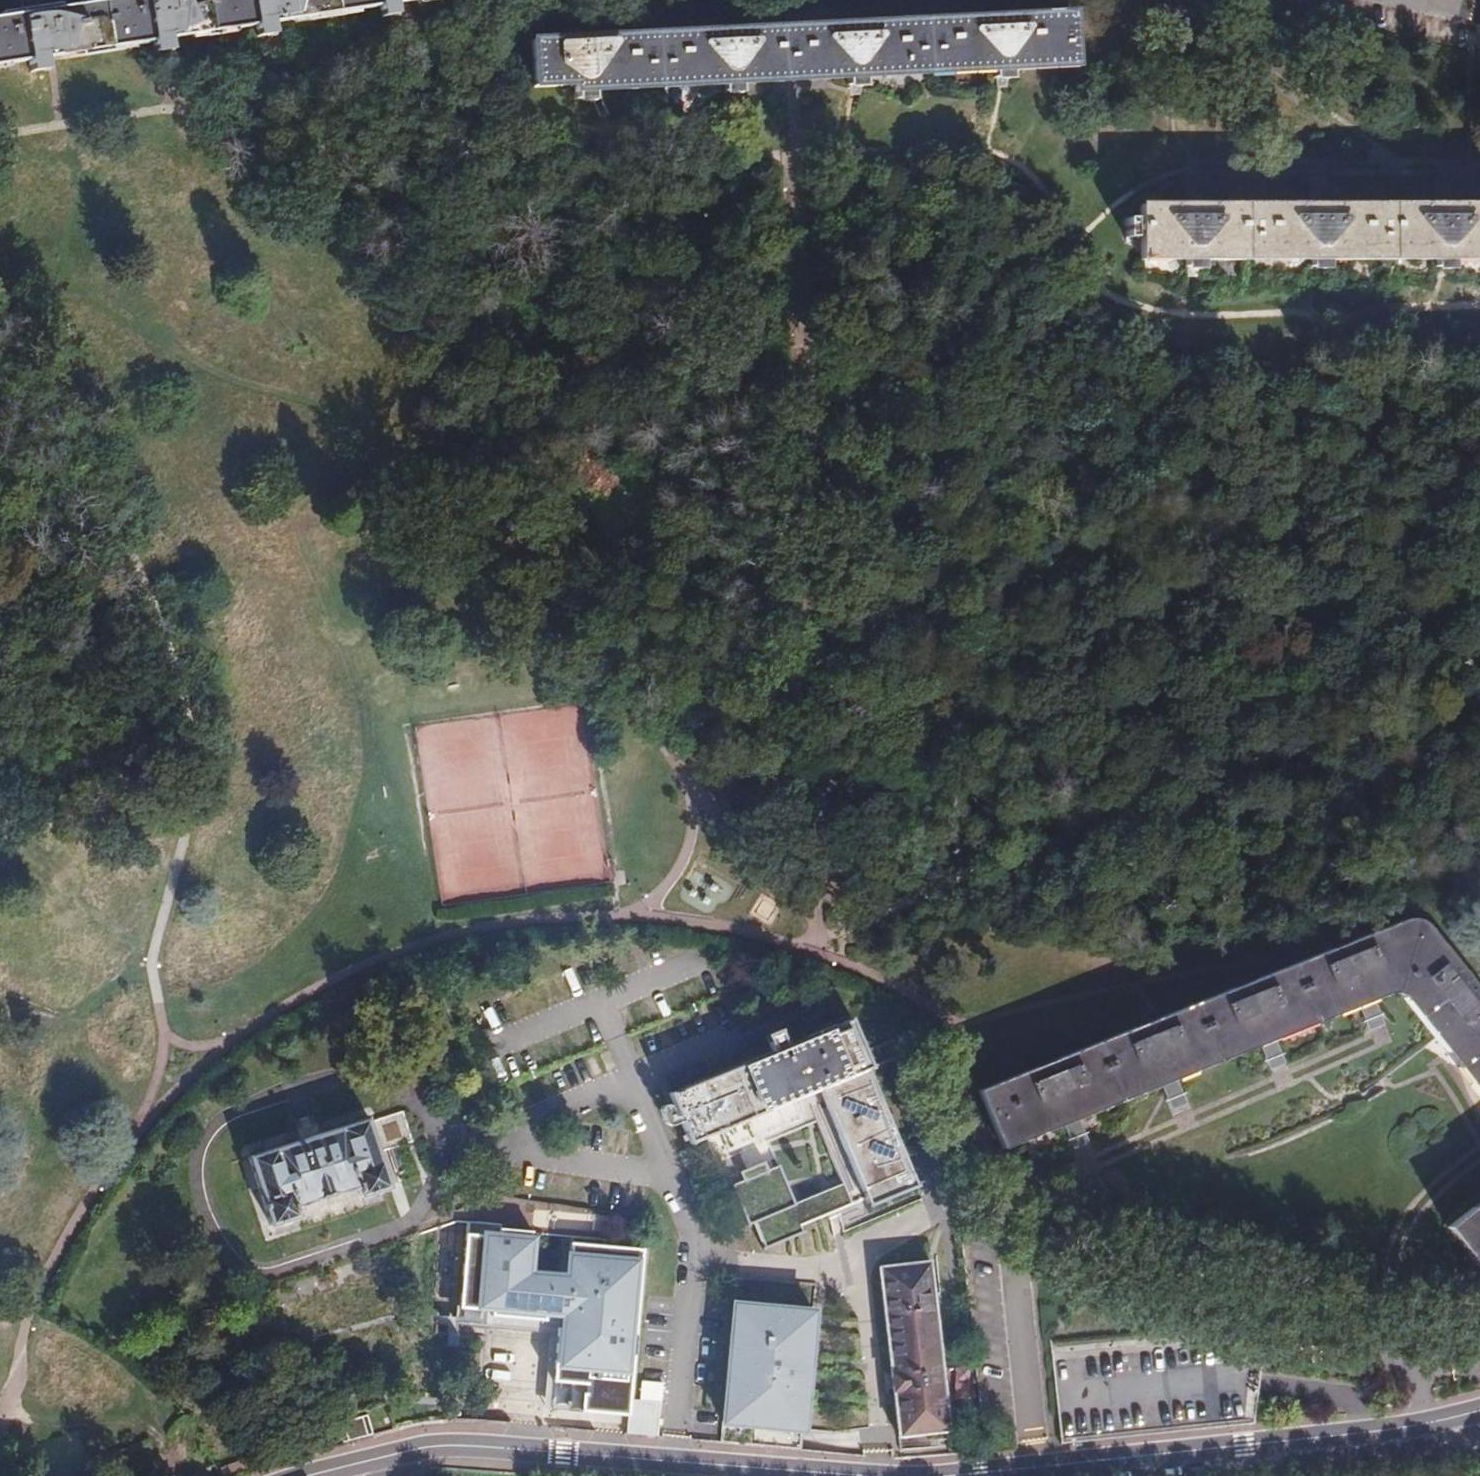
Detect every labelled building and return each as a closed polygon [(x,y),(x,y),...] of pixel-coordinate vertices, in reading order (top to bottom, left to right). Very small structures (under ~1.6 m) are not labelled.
[(61,8),(56,5),(1,14),(0,16),(0,66),(28,61),(30,71),(44,69),(42,58),(149,39),(151,49),(166,47),(165,36),(249,22),(251,32),(266,29),(264,19),(372,0),(107,0),(61,8)] [(376,9),(391,7),(391,0),(375,0),(376,9)] [(1059,10),(811,21),(814,76),(1062,66),(1059,10)] [(811,21),(750,23),(752,79),(814,76),(811,21)] [(752,79),(750,23),(516,33),(519,88),(752,79)] [(1124,202),(1127,250),(1170,250),(1170,261),(1185,261),(1185,250),(1294,252),(1294,261),(1310,262),(1310,252),(1420,253),(1420,263),(1435,263),(1436,253),(1479,253),(1479,204),(1269,203),(1124,202)] [(972,1093),(996,1149),(1394,994),(1479,1096),(1479,997),(1421,928),(1418,925),(1414,923),(1410,922),(1405,922),(1401,924),(972,1093)] [(846,1026),(782,1050),(776,1035),(763,1040),(769,1056),(667,1096),(686,1146),(700,1141),(721,1192),(727,1190),(744,1228),(749,1226),(760,1251),(799,1236),(797,1229),(860,1204),(863,1211),(909,1192),(862,1075),(865,1073),(846,1026)] [(403,1113),(373,1117),(376,1142),(406,1138),(403,1113)] [(364,1123),(246,1159),(269,1230),(297,1221),(294,1209),(355,1190),(358,1201),(388,1192),(364,1123)] [(1449,1230),(1479,1271),(1479,1206),(1449,1230)] [(496,1238),(466,1236),(457,1326),(491,1329),(492,1321),(557,1327),(550,1399),(580,1402),(579,1413),(626,1417),(642,1250),(569,1244),(566,1277),(526,1274),(530,1233),(497,1230),(496,1238)] [(928,1261),(876,1266),(897,1441),(949,1436),(928,1261)] [(722,1428),(802,1435),(813,1315),(733,1308),(722,1428)]
